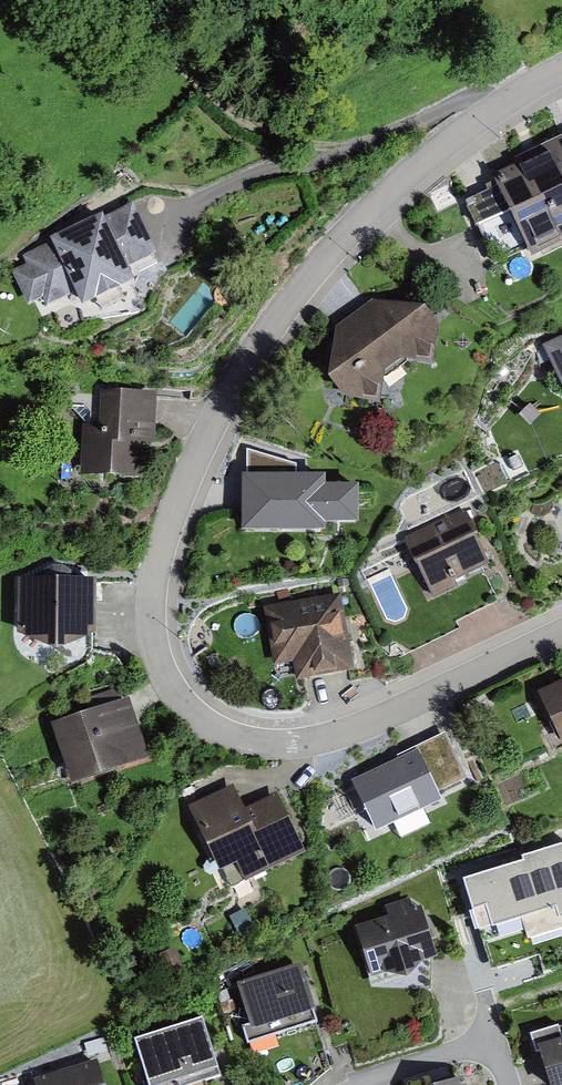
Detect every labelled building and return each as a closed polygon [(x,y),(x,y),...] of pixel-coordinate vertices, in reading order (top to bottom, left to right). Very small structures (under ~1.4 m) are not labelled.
[(545,146),(561,183),(561,138),(545,146)] [(545,146),(514,161),(517,167),(492,179),(531,262),(561,248),(561,183),(545,146)] [(140,279),(133,265),(158,253),(135,207),(109,220),(105,212),(51,238),(54,246),(22,262),(25,268),(12,275),(29,310),(42,303),(47,313),(80,298),(83,306),(140,279)] [(347,406),(384,406),(388,372),(406,362),(438,364),(446,330),(430,314),(376,298),(339,326),(333,393),(347,406)] [(544,349),(561,389),(561,341),(544,349)] [(141,479),(142,450),(155,450),(157,397),(101,395),(99,426),(83,426),(81,477),(141,479)] [(329,478),(242,478),(242,534),(325,534),(325,524),(360,524),(360,488),(329,489),(329,478)] [(454,584),(489,568),(462,511),(405,539),(434,601),(457,590),(454,584)] [(17,634),(56,656),(96,639),(96,584),(17,584),(17,634)] [(281,678),(358,663),(343,588),(266,602),(281,678)] [(534,683),(561,745),(561,670),(534,683)] [(131,697),(55,723),(78,791),(154,766),(131,697)] [(351,785),(376,839),(441,809),(416,755),(351,785)] [(326,849),(289,782),(251,803),(236,775),(190,801),(243,895),(326,849)] [(459,875),(487,970),(561,948),(561,845),(459,875)] [(437,964),(421,911),(414,913),(410,901),(384,908),(388,921),(355,930),(370,981),(382,978),(408,986),(425,965),(437,964)] [(309,967),(240,989),(254,1034),(323,1011),(309,967)] [(138,1046),(150,1084),(199,1084),(230,1075),(213,1022),(138,1046)] [(551,1044),(561,1079),(561,1040),(551,1044)] [(39,1084),(111,1084),(102,1061),(39,1084)] [(444,1084),(477,1084),(474,1076),(444,1084)]
